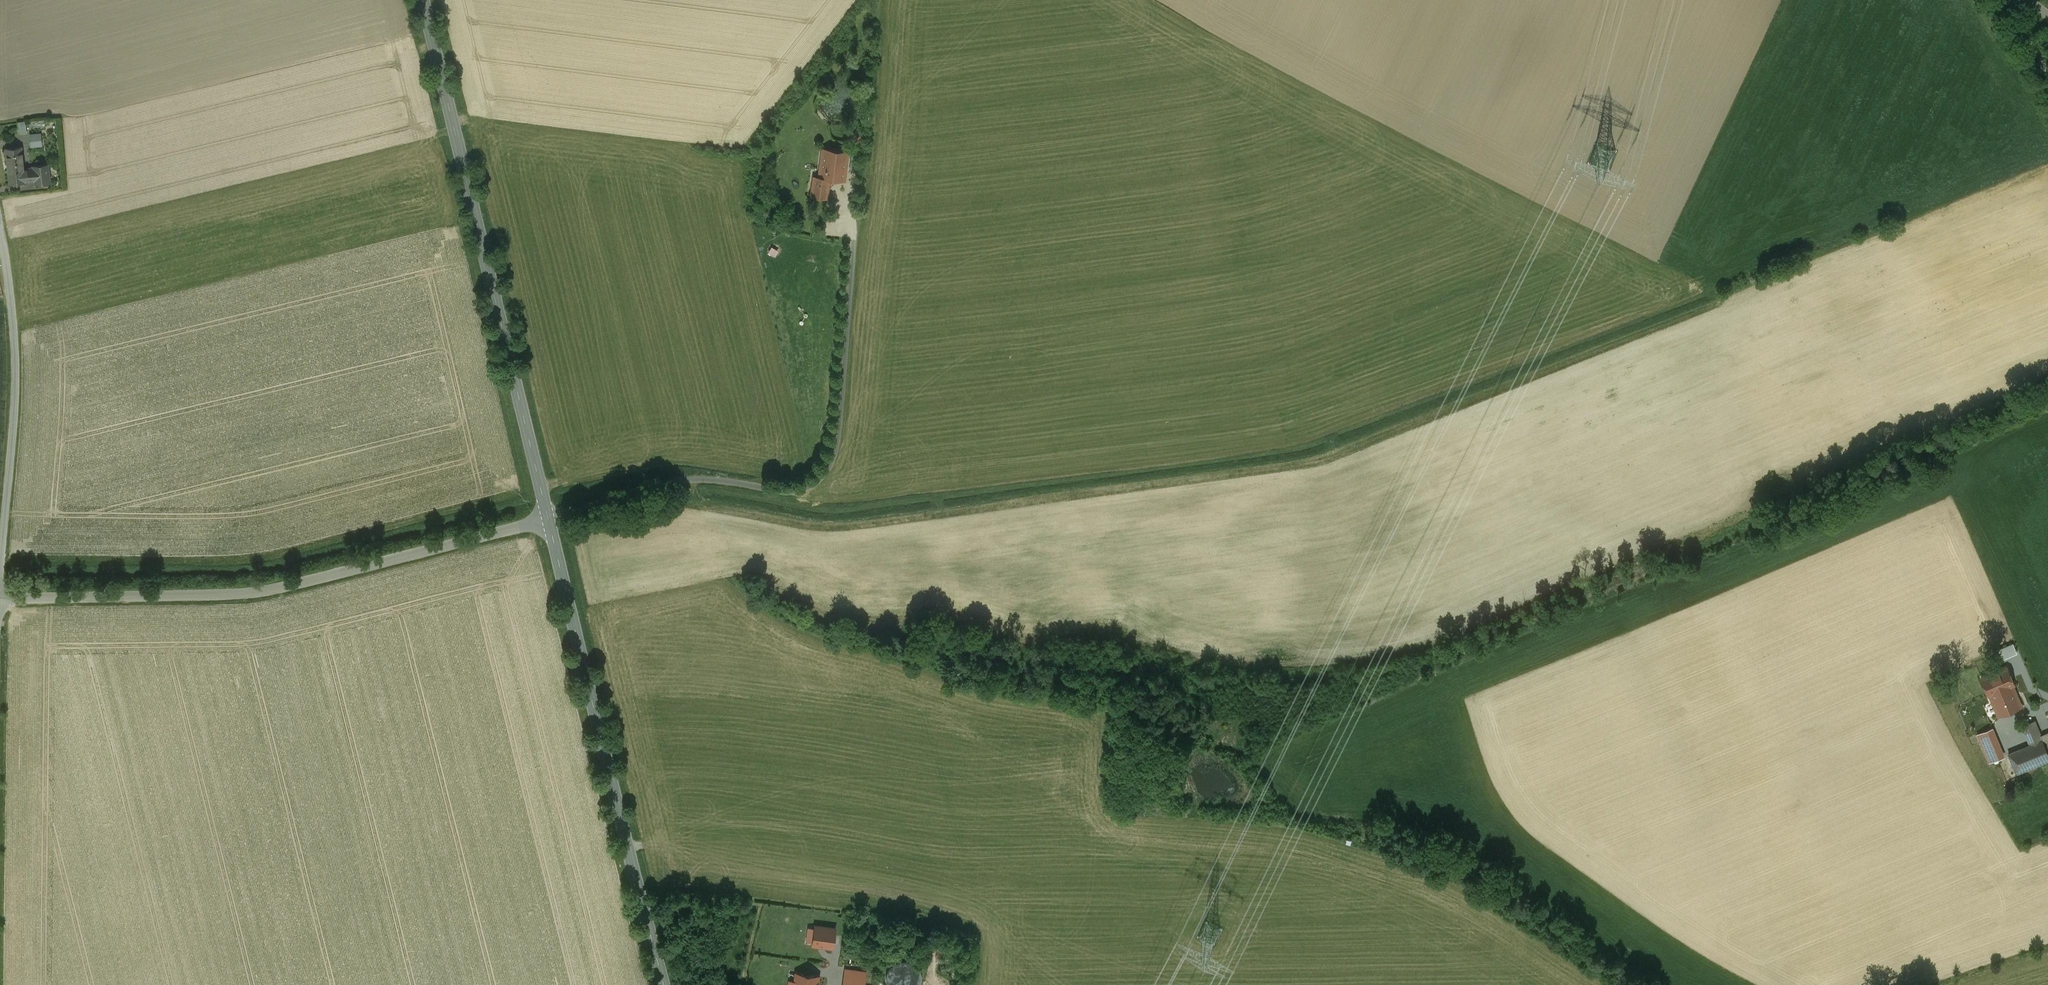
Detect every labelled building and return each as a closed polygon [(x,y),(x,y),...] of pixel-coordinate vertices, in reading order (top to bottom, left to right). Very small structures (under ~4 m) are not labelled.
[(25,122),(18,123),(19,133),(26,132),(25,122)] [(41,133),(29,134),(31,147),(43,146),(41,133)] [(21,147),(6,148),(8,171),(8,172),(24,170),(21,147)] [(818,177),(820,177),(829,179),(844,181),(848,151),(822,148),(818,177)] [(33,169),(24,170),(25,181),(35,180),(35,183),(49,181),(47,165),(33,167),(33,169)] [(24,170),(8,172),(8,171),(9,183),(25,181),(24,170)] [(827,198),(829,179),(820,177),(819,183),(812,182),(810,196),(827,198)] [(2013,643),(1999,649),(2003,659),(2017,653),(2013,643)] [(2006,668),(1982,678),(1989,694),(1990,694),(2011,685),(2012,684),(2006,668)] [(2011,685),(1990,694),(1999,715),(2020,706),(2011,685)] [(2022,726),(2030,745),(2008,754),(2015,771),(2047,757),(2047,753),(2046,748),(2041,736),(2034,720),(2022,726)] [(1991,729),(1977,735),(1988,762),(2003,756),(1991,729)] [(836,927),(814,925),(812,946),(834,948),(836,927)] [(921,978),(920,971),(916,966),(910,962),(903,961),(896,962),(890,966),(887,972),(885,979),(887,984),(920,984),(921,978)] [(797,970),(796,983),(791,983),(790,984),(818,984),(819,973),(797,970)] [(846,971),(845,984),(864,984),(865,973),(846,971)]
